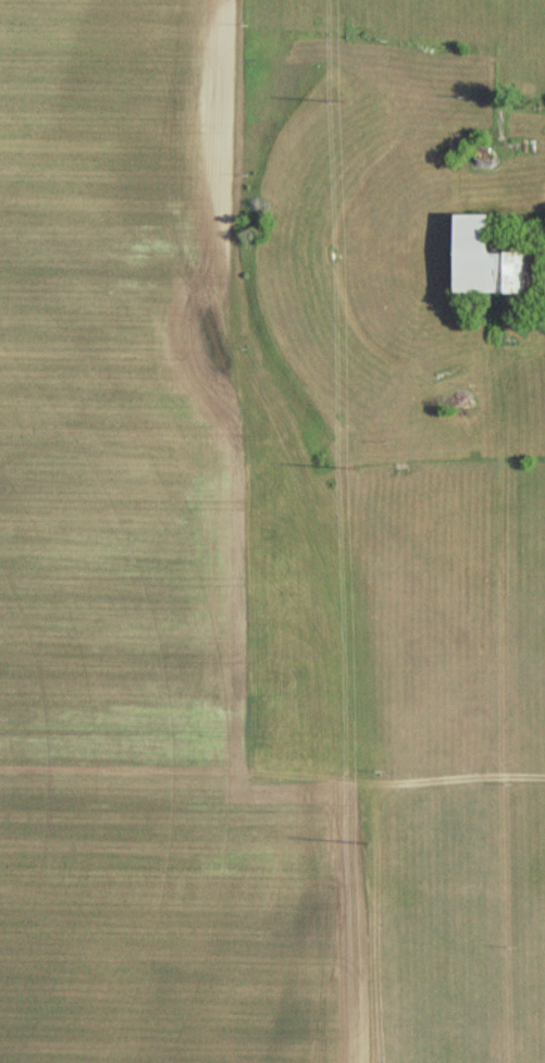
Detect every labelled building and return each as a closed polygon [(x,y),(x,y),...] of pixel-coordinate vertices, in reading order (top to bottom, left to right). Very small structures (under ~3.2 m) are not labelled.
[(463,293),(530,294),(530,253),(497,253),(497,214),(464,214),(463,293)]
